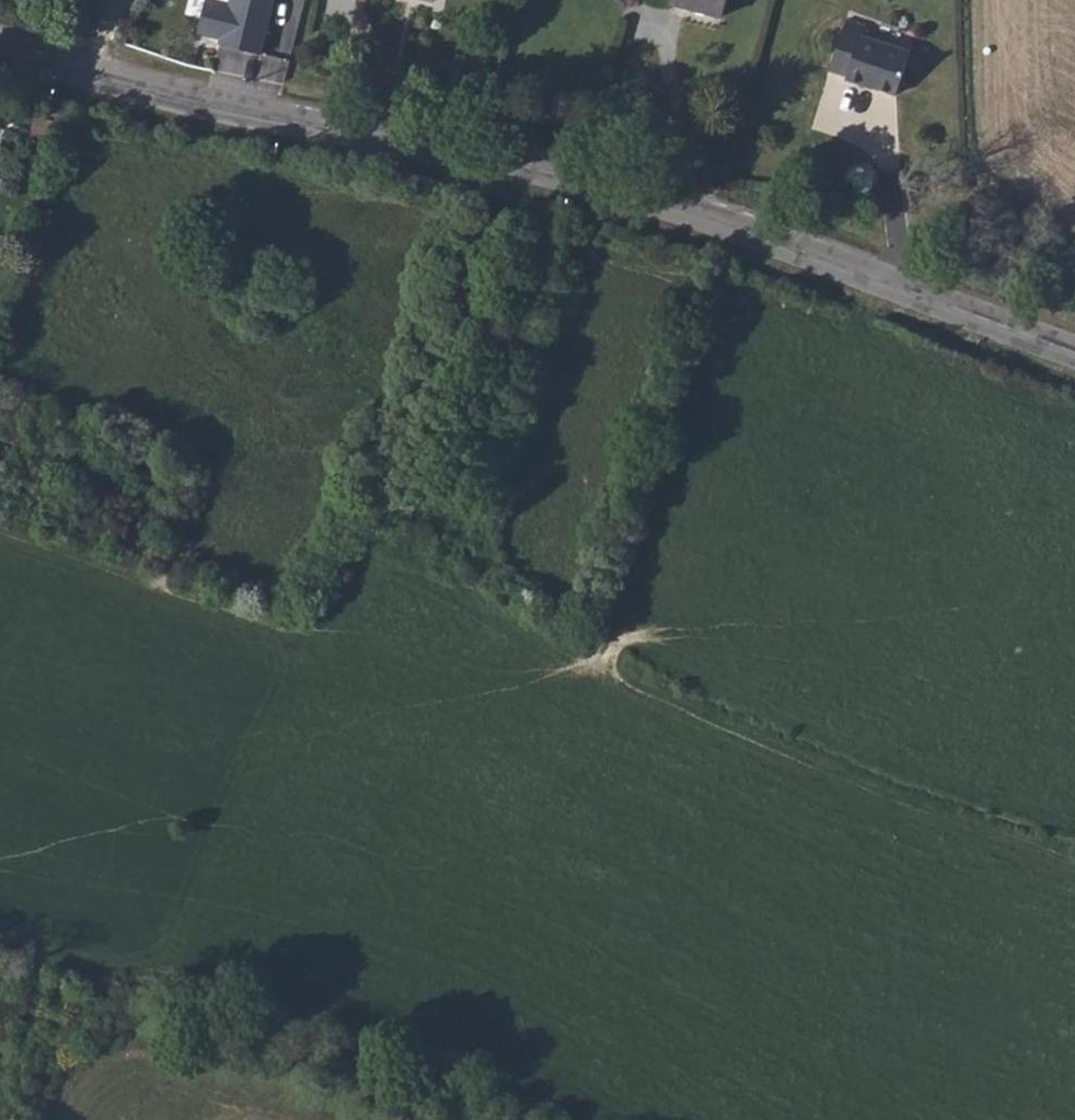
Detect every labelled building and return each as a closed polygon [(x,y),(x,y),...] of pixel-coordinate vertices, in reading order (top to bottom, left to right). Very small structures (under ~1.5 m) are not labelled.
[(275,0),(231,0),(230,4),(213,0),(206,0),(198,33),(221,39),(227,40),(226,46),(261,54),(275,0)] [(727,0),(672,0),(671,3),(722,16),(727,0)] [(866,26),(847,19),(846,22),(865,29),(866,26)] [(896,94),(911,52),(863,36),(865,29),(846,22),(830,70),(847,76),(846,79),(864,86),(865,83),(872,85),(896,94)]
